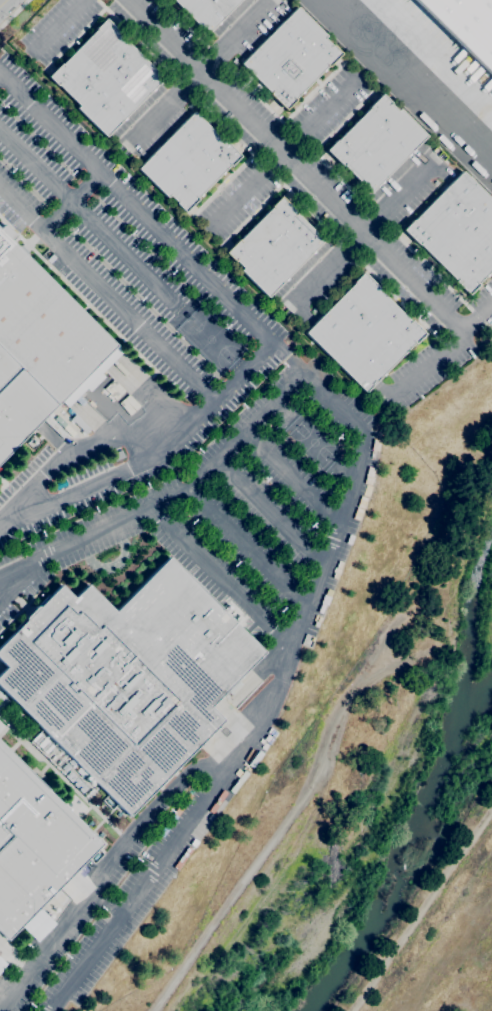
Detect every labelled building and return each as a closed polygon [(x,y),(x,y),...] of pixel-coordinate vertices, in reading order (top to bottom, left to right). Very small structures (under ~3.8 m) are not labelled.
[(206,33),(173,0),(239,0),(206,33)] [(491,78),(413,0),(491,0),(491,78)] [(285,109),(269,93),(270,92),(240,63),(296,7),(325,36),(323,38),(330,46),(331,45),(340,53),(327,67),(326,66),(293,99),(294,100),(285,109)] [(105,136),(76,108),(79,105),(57,84),(56,85),(47,77),(60,64),(61,65),(96,30),(95,29),(104,19),(120,34),(119,35),(162,78),(105,136)] [(370,192),(342,165),(342,166),(325,150),(335,140),(336,141),(369,108),(368,107),(381,94),(390,103),(389,104),(396,111),(398,109),(426,136),(370,192)] [(184,212),(175,203),(176,202),(169,195),(166,197),(137,168),(193,112),(222,141),(223,140),(239,156),(229,166),(228,165),(196,198),(197,199),(184,212)] [(461,171),(491,202),(491,268),(476,284),(477,285),(467,294),(454,281),(455,280),(418,244),(417,245),(402,230),(412,220),(413,221),(461,171)] [(267,297),(240,270),(242,268),(234,260),(233,261),(225,252),(237,239),(238,240),(271,207),(270,206),(279,197),(296,213),(295,213),(322,240),(267,297)] [(60,401),(0,461),(0,231),(16,246),(21,246),(27,252),(26,257),(122,352),(100,374),(103,377),(89,392),(86,388),(67,407),(60,401)] [(364,392),(304,333),(353,283),(352,282),(362,273),(377,288),(376,289),(409,321),(410,320),(423,334),(414,344),(413,343),(364,392)] [(115,461),(111,455),(120,450),(124,456),(115,461)] [(129,816),(0,688),(0,673),(6,667),(0,661),(0,645),(25,621),(24,617),(35,606),(39,606),(60,585),(73,598),(87,585),(114,611),(168,557),(264,652),(210,707),(224,721),(129,816)] [(37,746),(33,742),(42,733),(46,736),(37,746)] [(44,752),(40,749),(49,739),(53,743),(44,752)] [(7,940),(0,933),(0,743),(102,844),(7,940)] [(65,772),(61,768),(66,763),(70,767),(65,772)] [(82,793),(64,776),(70,771),(76,777),(76,778),(87,788),(82,793)]
